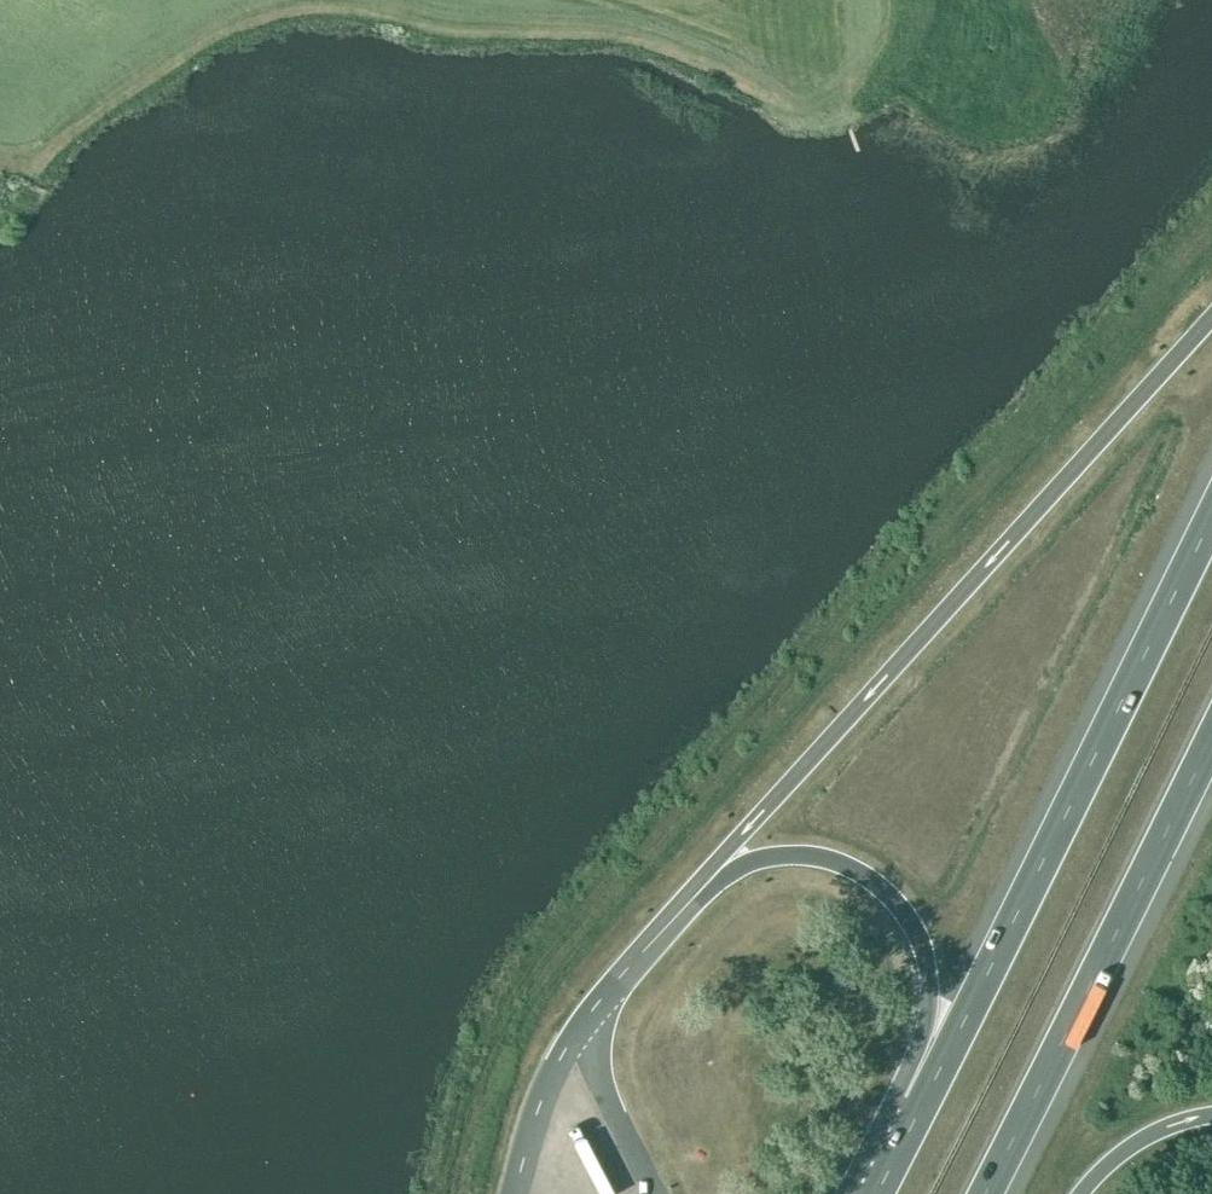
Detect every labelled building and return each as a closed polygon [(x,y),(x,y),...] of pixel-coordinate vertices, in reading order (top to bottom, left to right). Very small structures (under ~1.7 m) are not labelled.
[(569,1168),(581,1193),(596,1193),(582,1163),(569,1168)]
